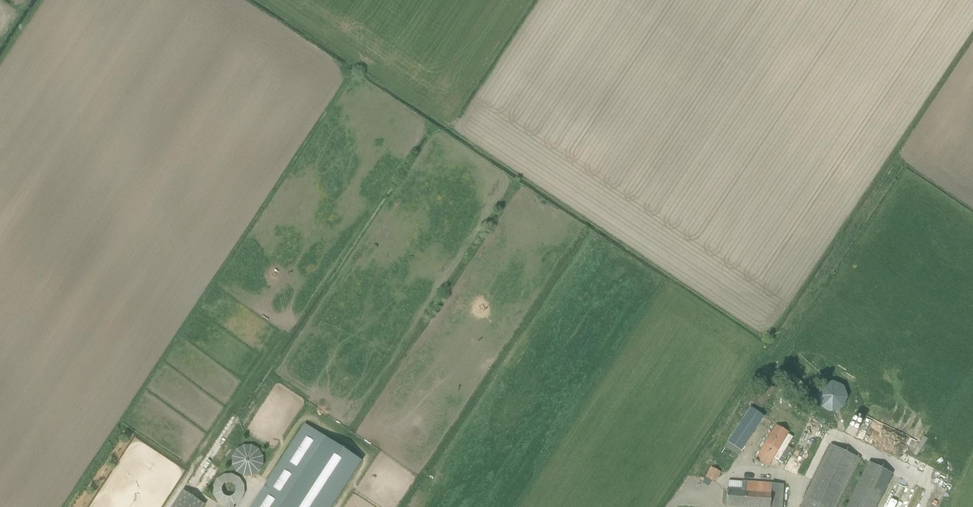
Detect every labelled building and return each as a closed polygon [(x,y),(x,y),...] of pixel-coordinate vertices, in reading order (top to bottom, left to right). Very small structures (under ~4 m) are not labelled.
[(848,375),(859,380),(864,371),(854,365),(848,375)] [(817,396),(821,408),(831,412),(842,408),(847,397),(843,386),(832,381),(822,386),(817,396)] [(740,451),(761,414),(746,406),(725,443),(740,451)] [(253,506),(331,506),(362,461),(307,425),(253,506)] [(768,467),(789,433),(776,425),(755,460),(768,467)] [(926,464),(933,449),(909,437),(904,448),(909,451),(907,455),(926,464)] [(800,506),(837,506),(861,458),(830,444),(800,506)] [(231,474),(260,475),(261,447),(232,445),(231,474)] [(893,474),(868,462),(846,506),(877,506),(893,474)] [(712,467),(706,477),(715,483),(721,473),(712,467)] [(248,491),(229,469),(207,488),(224,506),(229,506),(248,491)] [(783,501),(784,484),(743,481),(742,490),(727,489),(726,506),(782,506),(783,501)] [(205,504),(183,490),(171,506),(203,506),(205,504)]
